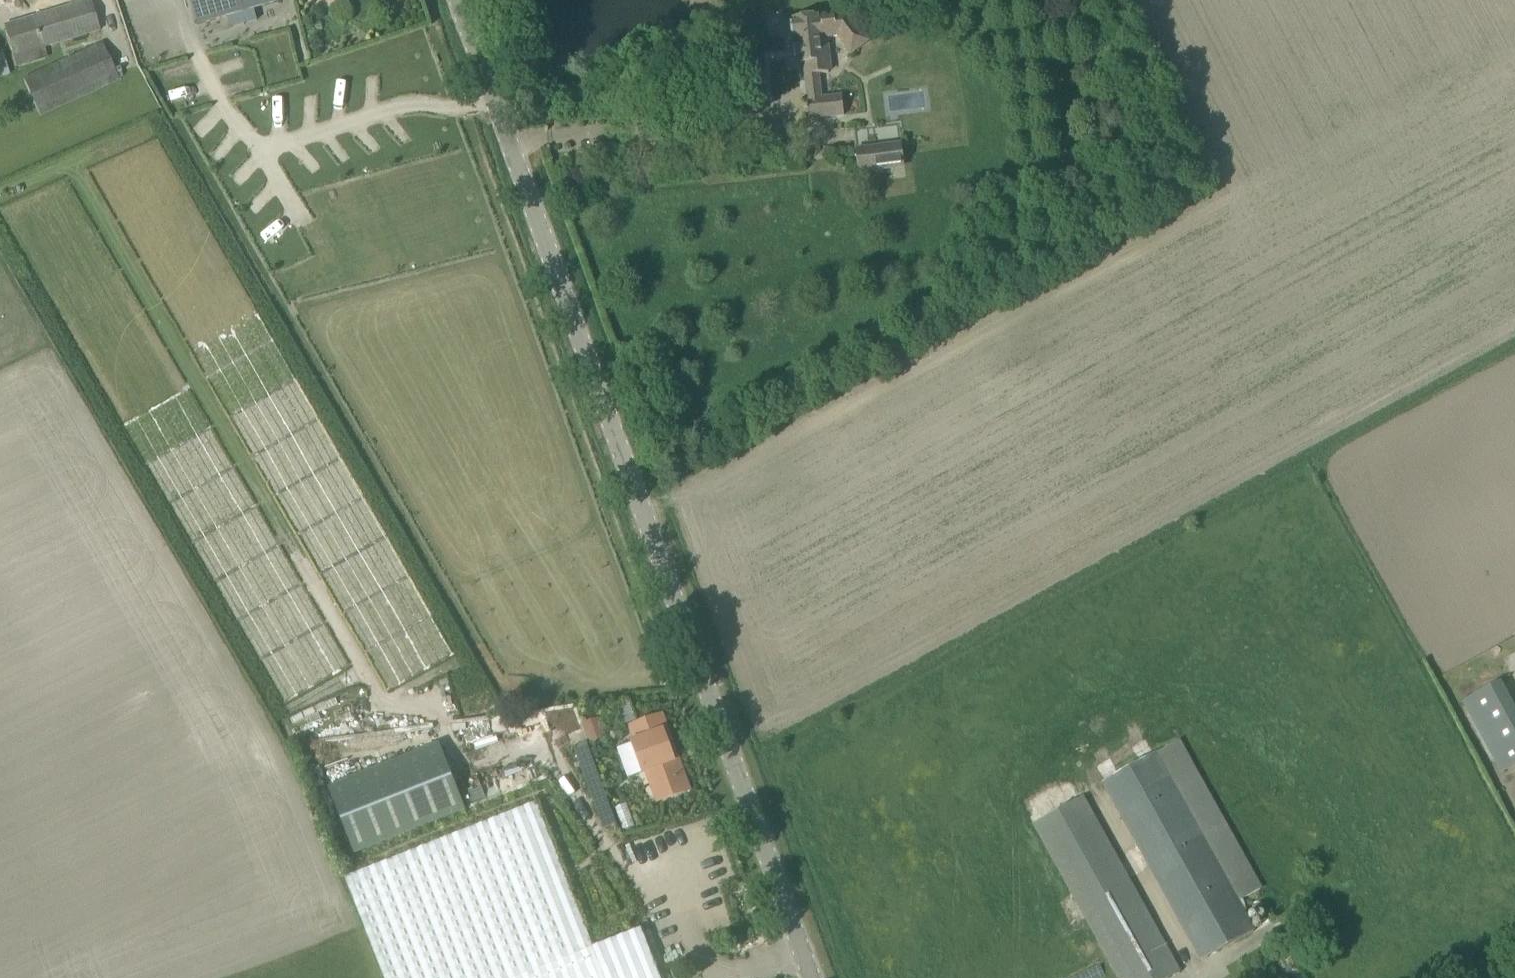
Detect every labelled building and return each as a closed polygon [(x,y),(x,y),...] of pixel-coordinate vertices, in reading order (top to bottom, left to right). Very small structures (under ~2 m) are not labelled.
[(198,26),(286,0),(191,0),(198,26)] [(44,48),(100,32),(92,1),(4,25),(16,68),(47,60),(44,48)] [(853,54),(870,41),(850,13),(819,17),(819,15),(791,19),(792,23),(791,23),(791,25),(792,25),(793,33),(792,33),(792,34),(793,34),(794,48),(794,50),(795,50),(795,58),(795,59),(796,59),(796,65),(801,64),(804,100),(821,98),(819,74),(830,73),(827,45),(830,38),(840,37),(853,54)] [(41,116),(119,80),(102,43),(24,80),(41,116)] [(0,52),(0,79),(9,76),(2,52),(0,52)] [(821,98),(804,100),(807,120),(844,116),(842,96),(833,97),(821,98)] [(904,161),(902,144),(856,150),(859,172),(890,169),(889,163),(904,161)] [(1492,756),(1502,773),(1514,766),(1514,713),(1499,684),(1463,703),(1492,756)] [(630,701),(615,707),(621,726),(637,720),(630,701)] [(661,716),(631,727),(637,742),(618,750),(628,779),(647,771),(658,801),(688,790),(677,759),(673,760),(663,734),(667,732),(661,716)] [(600,718),(583,724),(590,743),(607,737),(600,718)] [(1179,740),(1104,782),(1203,960),(1254,932),(1237,902),(1261,889),(1179,740)] [(433,744),(322,787),(348,854),(459,811),(433,744)] [(1117,977),(1174,977),(1181,974),(1083,798),(1033,826),(1117,977)] [(624,802),(613,806),(620,829),(632,826),(624,802)] [(592,948),(534,803),(347,878),(387,977),(660,977),(641,929),(592,948)]
